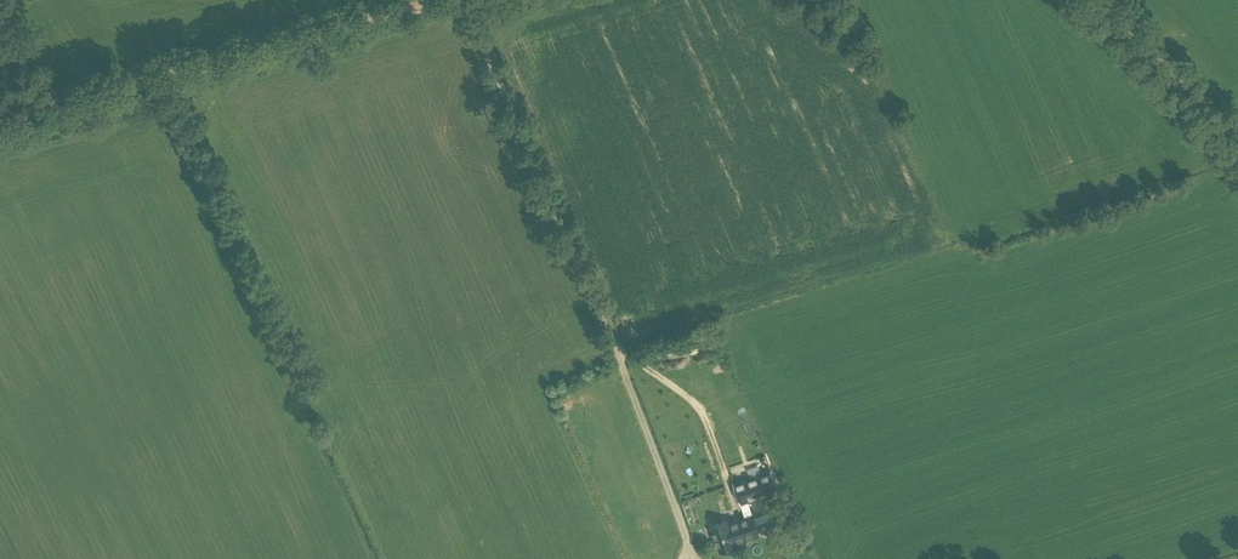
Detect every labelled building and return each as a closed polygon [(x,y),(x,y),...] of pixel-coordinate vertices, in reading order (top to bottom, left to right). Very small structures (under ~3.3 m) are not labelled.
[(679,340),(665,345),(668,355),(682,351),(679,340)] [(629,418),(631,400),(620,399),(619,416),(629,418)] [(735,475),(740,474),(738,462),(732,464),(735,475)] [(748,501),(778,491),(770,470),(734,483),(741,504),(748,501)] [(728,520),(711,525),(716,538),(756,524),(752,514),(748,501),(741,504),(745,516),(729,522),(728,520)] [(778,505),(769,508),(772,518),(781,515),(778,505)] [(781,515),(772,518),(775,527),(784,524),(781,515)] [(756,524),(716,538),(720,551),(737,545),(736,543),(760,535),(756,524)]
